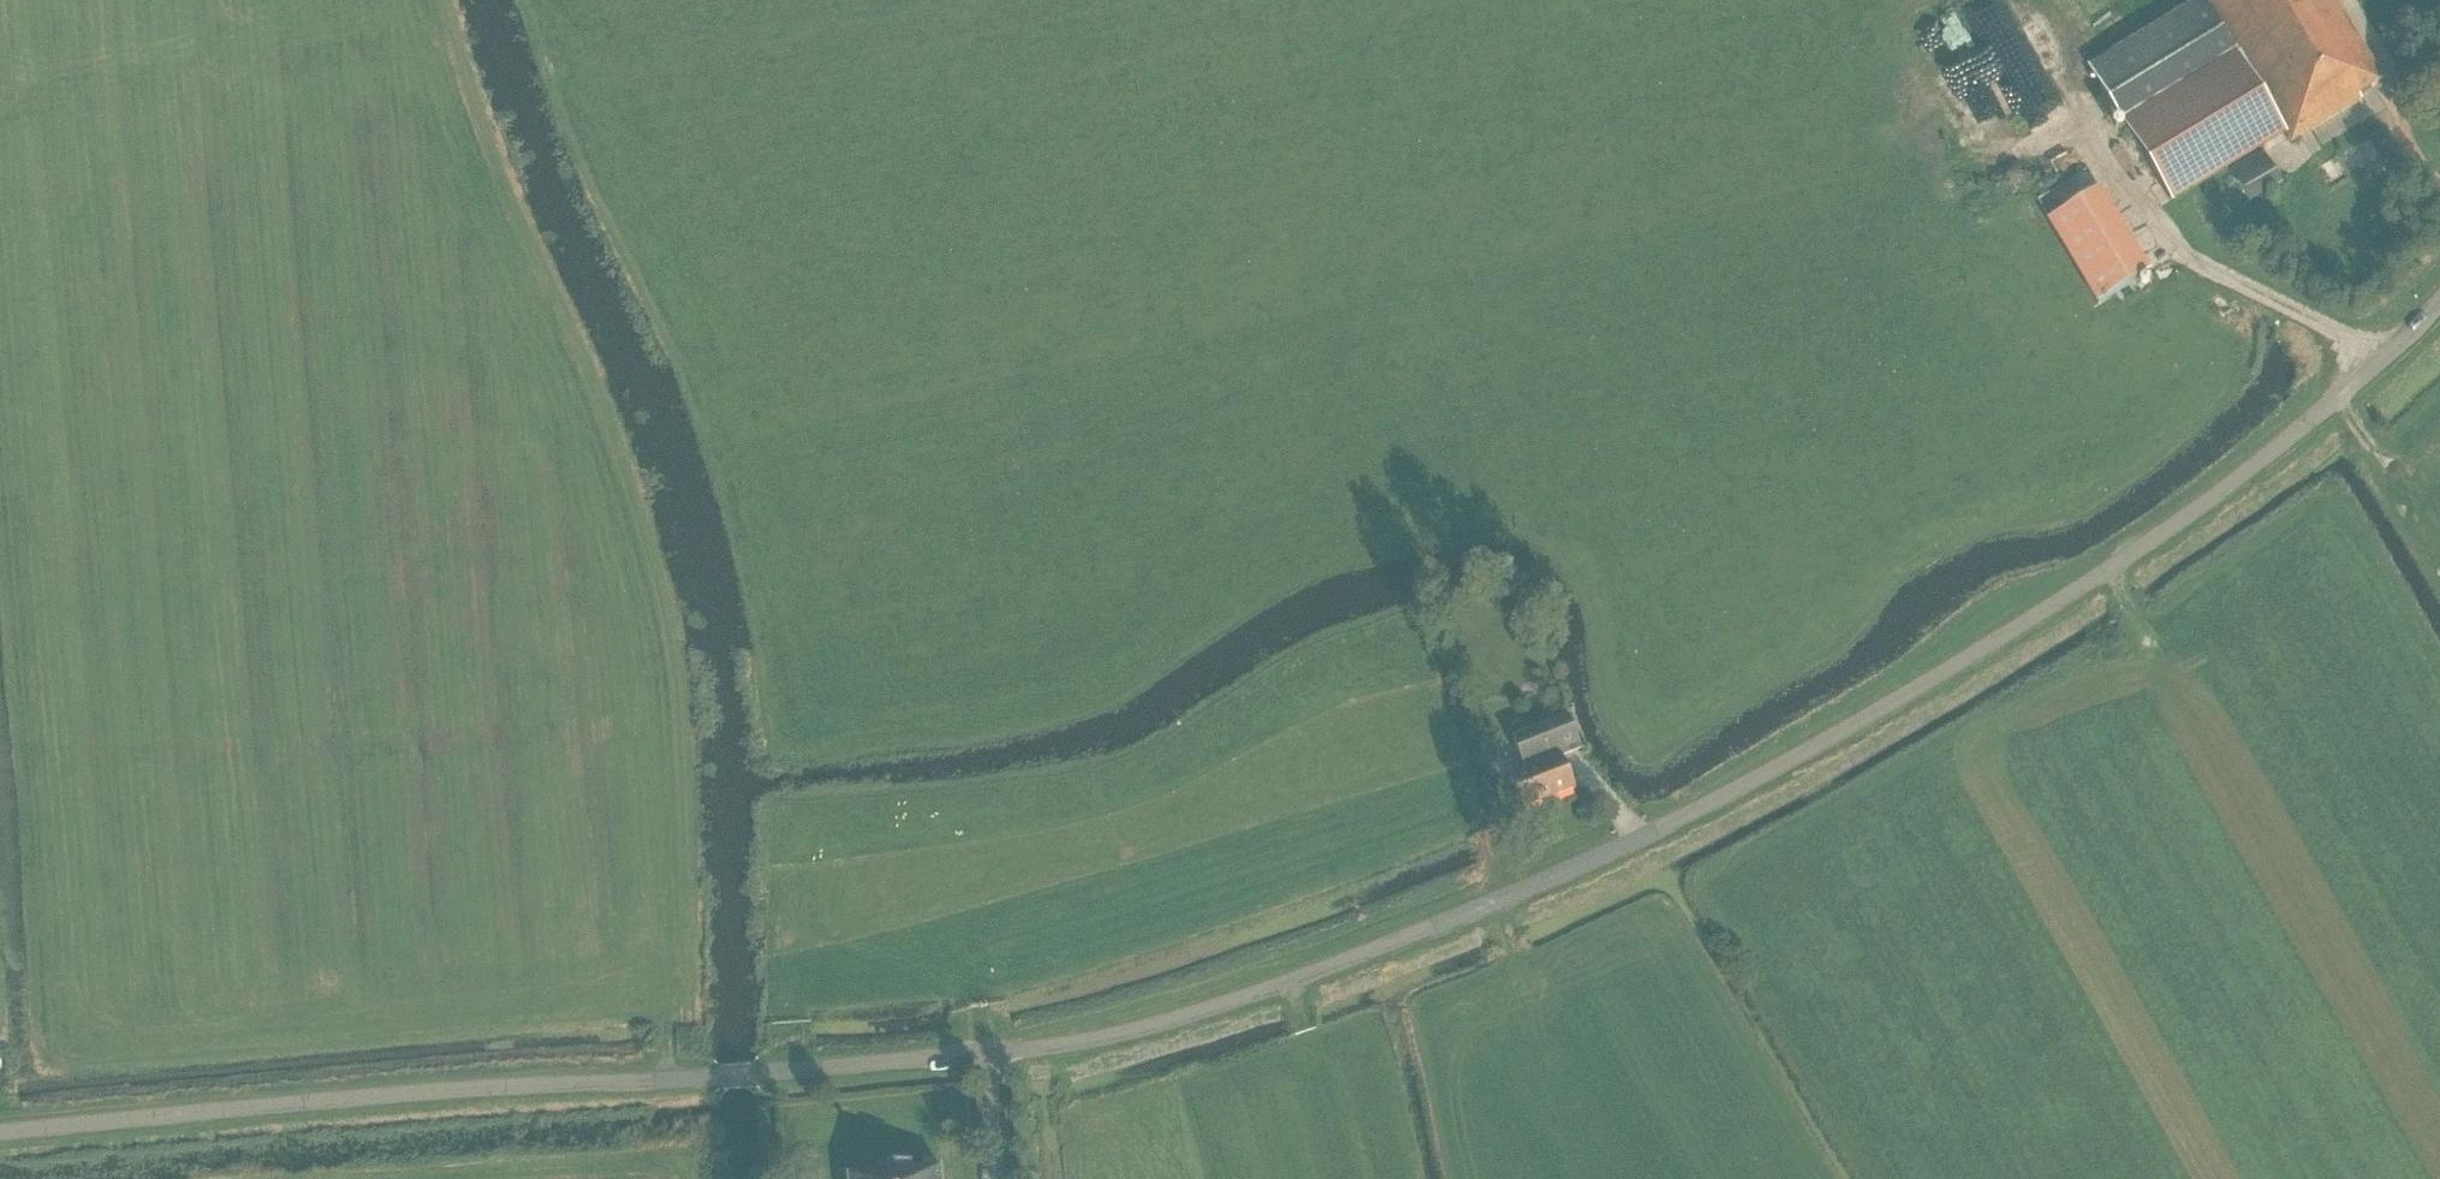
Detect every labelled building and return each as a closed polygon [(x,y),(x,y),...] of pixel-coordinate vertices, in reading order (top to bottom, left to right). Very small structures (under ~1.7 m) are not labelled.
[(2384,79),(2336,0),(2196,0),(2088,66),(2170,200),(2284,131),(2291,142),(2361,99),(2359,95),(2384,79)] [(2249,202),(2282,182),(2262,150),(2230,170),(2237,182),(2227,188),(2239,208),(2250,203),(2249,202)] [(2099,189),(2049,219),(2101,303),(2150,273),(2099,189)] [(1531,641),(1525,628),(1516,632),(1521,646),(1531,641)] [(1569,716),(1561,719),(1514,738),(1527,771),(1510,778),(1523,810),(1575,789),(1560,750),(1579,743),(1569,716)] [(941,1168),(910,1171),(910,1168),(879,1171),(879,1174),(849,1176),(849,1178),(942,1178),(941,1168)]
